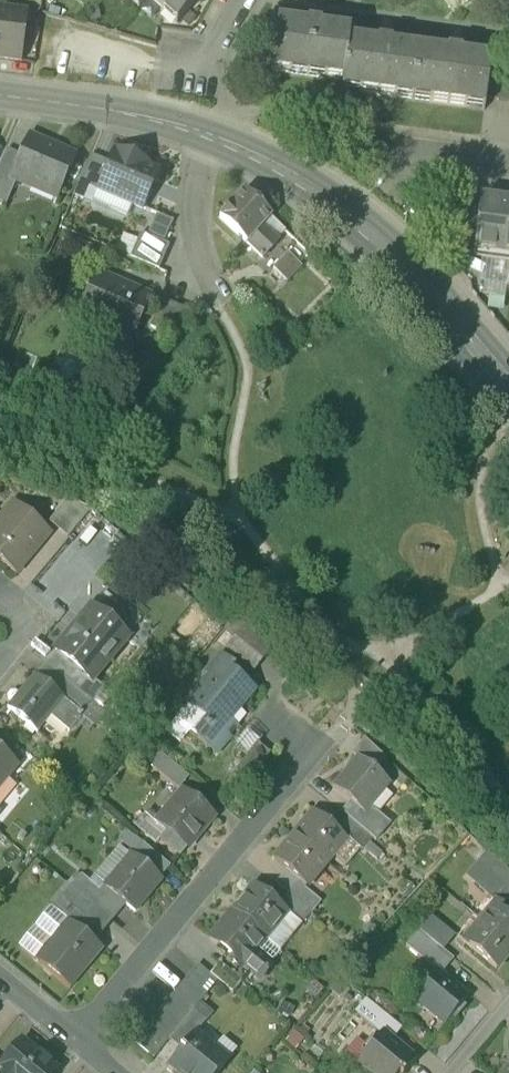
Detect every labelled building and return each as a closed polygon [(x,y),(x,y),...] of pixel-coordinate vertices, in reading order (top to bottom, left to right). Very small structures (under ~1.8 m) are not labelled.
[(164,17),(167,13),(180,24),(201,0),(145,0),(164,17)] [(21,62),(27,19),(0,15),(0,59),(21,62)] [(323,83),(343,85),(348,42),(349,34),(320,30),(320,28),(307,26),(307,28),(277,24),(270,76),(290,78),(291,73),(324,77),(323,83)] [(377,46),(348,42),(343,85),(342,88),(359,90),(358,96),(396,101),(396,95),(429,99),(429,105),(466,110),(467,104),(484,106),(485,101),(488,76),(490,61),(461,57),(461,55),(447,53),(447,55),(390,48),(391,46),(377,44),(377,46)] [(508,104),(508,79),(488,76),(485,101),(508,104)] [(32,182),(60,195),(76,158),(27,138),(19,158),(9,180),(11,181),(29,189),(32,182)] [(9,187),(11,181),(9,180),(19,158),(6,153),(0,166),(0,184),(9,187)] [(133,207),(144,212),(160,173),(113,153),(108,165),(97,189),(132,204),(131,207),(133,207)] [(88,190),(96,193),(97,189),(108,165),(90,158),(78,186),(88,190)] [(9,187),(0,184),(0,206),(1,206),(9,187)] [(73,198),(83,202),(88,190),(78,186),(73,198)] [(126,222),(133,207),(131,207),(132,204),(97,189),(96,193),(88,190),(83,202),(83,203),(126,222)] [(232,243),(239,249),(244,244),(246,246),(262,229),(270,220),(243,195),(232,207),(232,206),(219,220),(237,238),(232,243)] [(480,201),(473,254),(508,258),(508,205),(480,201)] [(246,246),(262,261),(278,243),(262,229),(246,246)] [(130,261),(158,273),(169,248),(140,236),(130,261)] [(273,271),(286,283),(302,269),(297,265),(287,256),(273,271)] [(100,329),(131,342),(149,298),(98,276),(82,314),(102,322),(100,329)] [(150,331),(175,341),(186,313),(162,303),(150,331)] [(49,524),(68,539),(91,511),(68,501),(49,524)] [(16,574),(50,534),(14,504),(2,518),(5,520),(0,526),(0,561),(16,574)] [(78,670),(91,681),(93,680),(127,638),(91,608),(55,651),(57,653),(78,670)] [(226,650),(254,673),(271,653),(235,619),(224,631),(223,632),(234,640),(226,650)] [(46,667),(67,684),(93,705),(103,693),(105,690),(93,680),(91,681),(78,670),(57,653),(46,667)] [(186,707),(187,707),(175,721),(190,734),(189,735),(215,756),(230,738),(226,735),(232,727),(236,730),(238,728),(235,726),(245,715),(239,710),(255,691),(231,671),(235,667),(223,657),(206,676),(210,679),(211,680),(204,689),(202,688),(186,707)] [(7,710),(37,735),(50,719),(64,703),(65,702),(57,696),(35,677),(7,710)] [(82,718),(93,705),(67,684),(57,696),(65,702),(64,703),(82,718)] [(93,705),(106,716),(116,704),(103,693),(93,705)] [(82,718),(64,703),(50,719),(68,734),(82,718)] [(130,715),(116,704),(106,716),(120,728),(130,715)] [(106,716),(93,705),(82,718),(95,730),(106,716)] [(234,748),(247,759),(259,745),(262,741),(250,731),(234,748)] [(359,759),(375,773),(386,760),(364,740),(352,755),(359,760),(359,759)] [(235,773),(248,783),(271,755),(259,745),(247,759),(235,773)] [(155,772),(165,760),(149,746),(143,754),(149,759),(144,763),(155,772)] [(18,767),(0,752),(0,789),(18,767)] [(364,815),(364,814),(371,806),(389,784),(375,773),(359,759),(359,760),(334,790),(350,804),(364,815)] [(155,772),(179,792),(189,779),(165,760),(155,772)] [(159,842),(180,859),(214,817),(184,793),(159,822),(169,830),(166,834),(159,842)] [(350,821),(364,833),(373,821),(364,814),(364,815),(350,804),(341,814),(350,821)] [(391,823),(371,806),(364,814),(373,821),(364,833),(373,840),(375,842),(391,823)] [(314,814),(294,838),(326,864),(334,854),(331,851),(341,839),(344,842),(346,840),(339,835),(314,814)] [(134,827),(156,845),(159,842),(166,834),(156,826),(144,816),(134,827)] [(346,839),(362,852),(373,840),(364,833),(350,821),(339,835),(346,840),(346,839)] [(169,830),(159,822),(156,826),(166,834),(169,830)] [(134,856),(142,846),(125,832),(117,842),(134,856)] [(305,889),(326,864),(294,838),(274,862),(286,872),(305,889)] [(133,858),(160,881),(170,869),(142,846),(134,856),(133,858)] [(118,848),(89,884),(105,897),(108,893),(106,891),(124,869),(125,868),(130,858),(118,848)] [(479,864),(504,887),(508,881),(508,873),(488,854),(479,864)] [(122,904),(134,914),(161,881),(160,881),(133,858),(131,857),(131,858),(130,858),(125,868),(124,869),(106,891),(108,893),(122,904)] [(492,900),(504,887),(479,864),(467,878),(492,900)] [(275,886),(288,896),(310,915),(320,903),(304,890),(305,889),(286,872),(275,886)] [(81,877),(71,889),(109,921),(122,904),(108,893),(105,897),(89,884),(81,877)] [(241,903),(232,913),(266,942),(287,915),(288,914),(279,907),(254,886),(253,887),(241,903)] [(96,936),(109,921),(71,889),(52,911),(68,924),(69,923),(76,929),(81,923),(96,936)] [(301,926),(310,915),(288,896),(279,907),(288,914),(287,915),(301,926)] [(494,906),(483,920),(489,924),(500,911),(494,906)] [(68,924),(52,911),(20,950),(36,963),(68,924)] [(496,971),(508,955),(508,918),(500,911),(489,924),(483,920),(474,930),(480,935),(468,948),(496,971)] [(228,955),(244,969),(253,958),(266,942),(232,913),(210,941),(228,955)] [(430,918),(419,933),(441,951),(453,937),(430,918)] [(103,951),(93,943),(76,929),(69,923),(68,924),(36,963),(69,991),(88,968),(89,969),(103,951)] [(81,923),(76,929),(93,943),(95,937),(96,936),(81,923)] [(463,944),(468,948),(480,935),(474,930),(463,944)] [(453,961),(441,951),(419,933),(406,948),(420,961),(425,955),(445,972),(453,961)] [(266,942),(253,958),(259,963),(262,960),(269,967),(280,954),(266,942)] [(228,955),(210,977),(217,983),(233,996),(242,985),(245,981),(251,974),(244,969),(228,955)] [(440,977),(445,972),(425,955),(420,961),(437,974),(440,977)] [(270,968),(269,967),(262,960),(259,963),(253,958),(244,969),(251,974),(259,981),(270,968)] [(198,967),(190,977),(209,993),(217,983),(210,977),(198,967)] [(414,1001),(445,1026),(468,1000),(440,977),(437,974),(414,1001)] [(190,977),(182,987),(201,1003),(209,993),(190,977)] [(182,987),(174,996),(193,1012),(201,1003),(182,987)] [(174,996),(167,1006),(185,1022),(193,1013),(193,1012),(174,996)] [(380,1036),(390,1043),(391,1042),(392,1042),(401,1031),(366,1002),(354,1015),(380,1037),(380,1036)] [(167,1006),(159,1015),(177,1031),(185,1022),(167,1006)] [(206,1023),(193,1013),(185,1022),(177,1031),(173,1037),(185,1047),(195,1035),(196,1035),(206,1023)] [(159,1015),(151,1025),(170,1041),(173,1037),(177,1031),(159,1015)] [(151,1025),(143,1035),(162,1050),(170,1041),(151,1025)] [(154,1060),(162,1050),(143,1035),(135,1044),(154,1060)] [(175,1072),(221,1072),(228,1064),(213,1053),(215,1051),(196,1035),(195,1035),(185,1047),(168,1067),(175,1072)] [(367,1072),(406,1072),(415,1062),(392,1042),(391,1042),(390,1043),(380,1036),(380,1037),(357,1065),(367,1072)] [(56,1071),(21,1043),(0,1068),(0,1072),(54,1072),(56,1071)]
